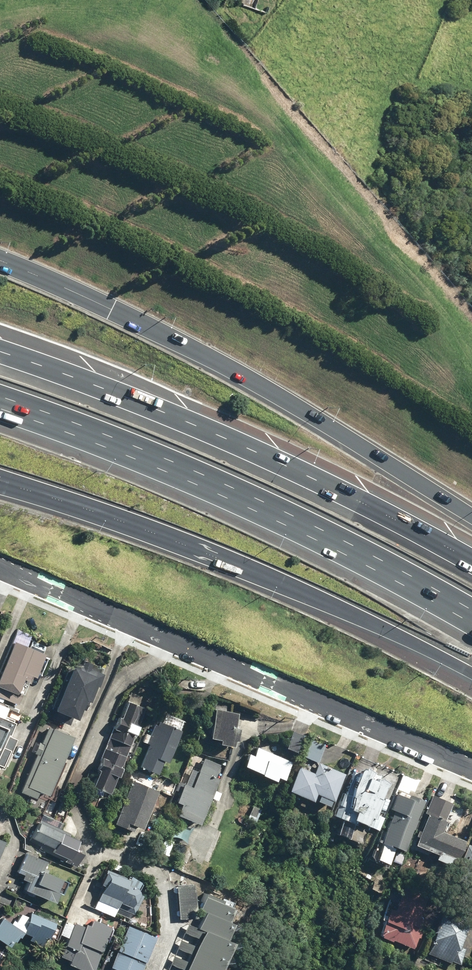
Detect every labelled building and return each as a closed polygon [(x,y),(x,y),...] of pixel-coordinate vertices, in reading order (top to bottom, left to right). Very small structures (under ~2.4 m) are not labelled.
[(15,639),(0,676),(0,687),(17,693),(23,679),(29,681),(31,675),(36,677),(46,651),(15,639)] [(58,695),(60,696),(55,707),(78,717),(86,697),(93,700),(105,672),(80,661),(78,665),(73,663),(66,682),(64,681),(58,695)] [(112,791),(145,707),(125,698),(91,783),(112,791)] [(0,703),(0,765),(6,767),(16,735),(9,733),(14,718),(6,715),(9,706),(0,703)] [(236,727),(238,710),(212,708),(209,735),(220,736),(220,742),(235,744),(235,738),(238,739),(239,727),(236,727)] [(185,717),(167,711),(164,721),(151,717),(143,743),(149,745),(141,767),(159,772),(163,760),(170,762),(185,717)] [(49,794),(74,734),(49,723),(42,739),(39,738),(33,752),(36,754),(21,790),(37,797),(40,790),(49,794)] [(303,734),(294,729),(286,745),(295,749),(303,734)] [(317,762),(326,743),(315,738),(306,757),(317,762)] [(292,761),(257,745),(253,753),(250,752),(244,765),(277,780),(280,774),(285,777),(292,761)] [(199,824),(219,776),(216,775),(220,764),(205,758),(200,771),(192,768),(186,783),(180,781),(172,799),(181,802),(176,815),(199,824)] [(345,773),(319,761),(316,771),(298,765),(289,789),(314,799),(316,791),(321,793),(318,800),(331,804),(333,799),(336,800),(345,773)] [(361,773),(354,770),(345,793),(344,792),(335,816),(370,829),(372,824),(381,828),(402,772),(393,769),(392,771),(383,767),(381,775),(375,772),(376,770),(364,765),(361,773)] [(116,823),(132,830),(134,826),(142,829),(159,788),(134,778),(116,823)] [(406,850),(426,798),(414,793),(412,798),(396,792),(389,809),(396,812),(378,857),(390,862),(396,846),(406,850)] [(453,804),(430,795),(423,812),(428,814),(417,845),(456,860),(464,838),(443,831),(453,804)] [(73,834),(41,819),(28,846),(44,854),(45,852),(67,862),(78,838),(72,835),(73,834)] [(169,855),(175,840),(165,836),(159,851),(169,855)] [(469,843),(462,860),(471,864),(471,845),(469,843)] [(45,859),(27,850),(17,871),(24,875),(23,877),(30,881),(26,889),(52,902),(54,897),(56,898),(65,879),(41,867),(45,859)] [(129,876),(107,868),(100,882),(106,884),(96,908),(115,916),(117,910),(130,916),(132,910),(136,911),(144,892),(142,891),(147,878),(131,872),(129,876)] [(196,883),(178,883),(180,920),(197,919),(196,883)] [(428,898),(401,886),(381,934),(414,948),(427,916),(422,913),(428,898)] [(231,940),(227,938),(233,923),(228,921),(234,906),(203,894),(197,909),(204,912),(197,930),(186,926),(183,935),(195,939),(192,948),(180,943),(177,950),(189,955),(186,963),(172,958),(169,965),(182,969),(220,969),(231,940)] [(445,907),(428,952),(460,964),(466,948),(461,947),(471,918),(471,917),(445,907)] [(429,925),(434,927),(441,909),(435,907),(429,925)] [(28,916),(22,914),(17,921),(15,919),(13,922),(5,917),(0,924),(0,939),(8,944),(12,938),(15,940),(19,934),(22,936),(24,930),(34,934),(32,938),(47,944),(51,933),(57,936),(60,927),(53,924),(55,919),(31,910),(28,916)] [(113,925),(92,917),(88,926),(75,921),(62,957),(71,960),(70,963),(87,969),(95,969),(113,925)] [(127,923),(110,967),(119,969),(141,969),(155,935),(127,923)]
